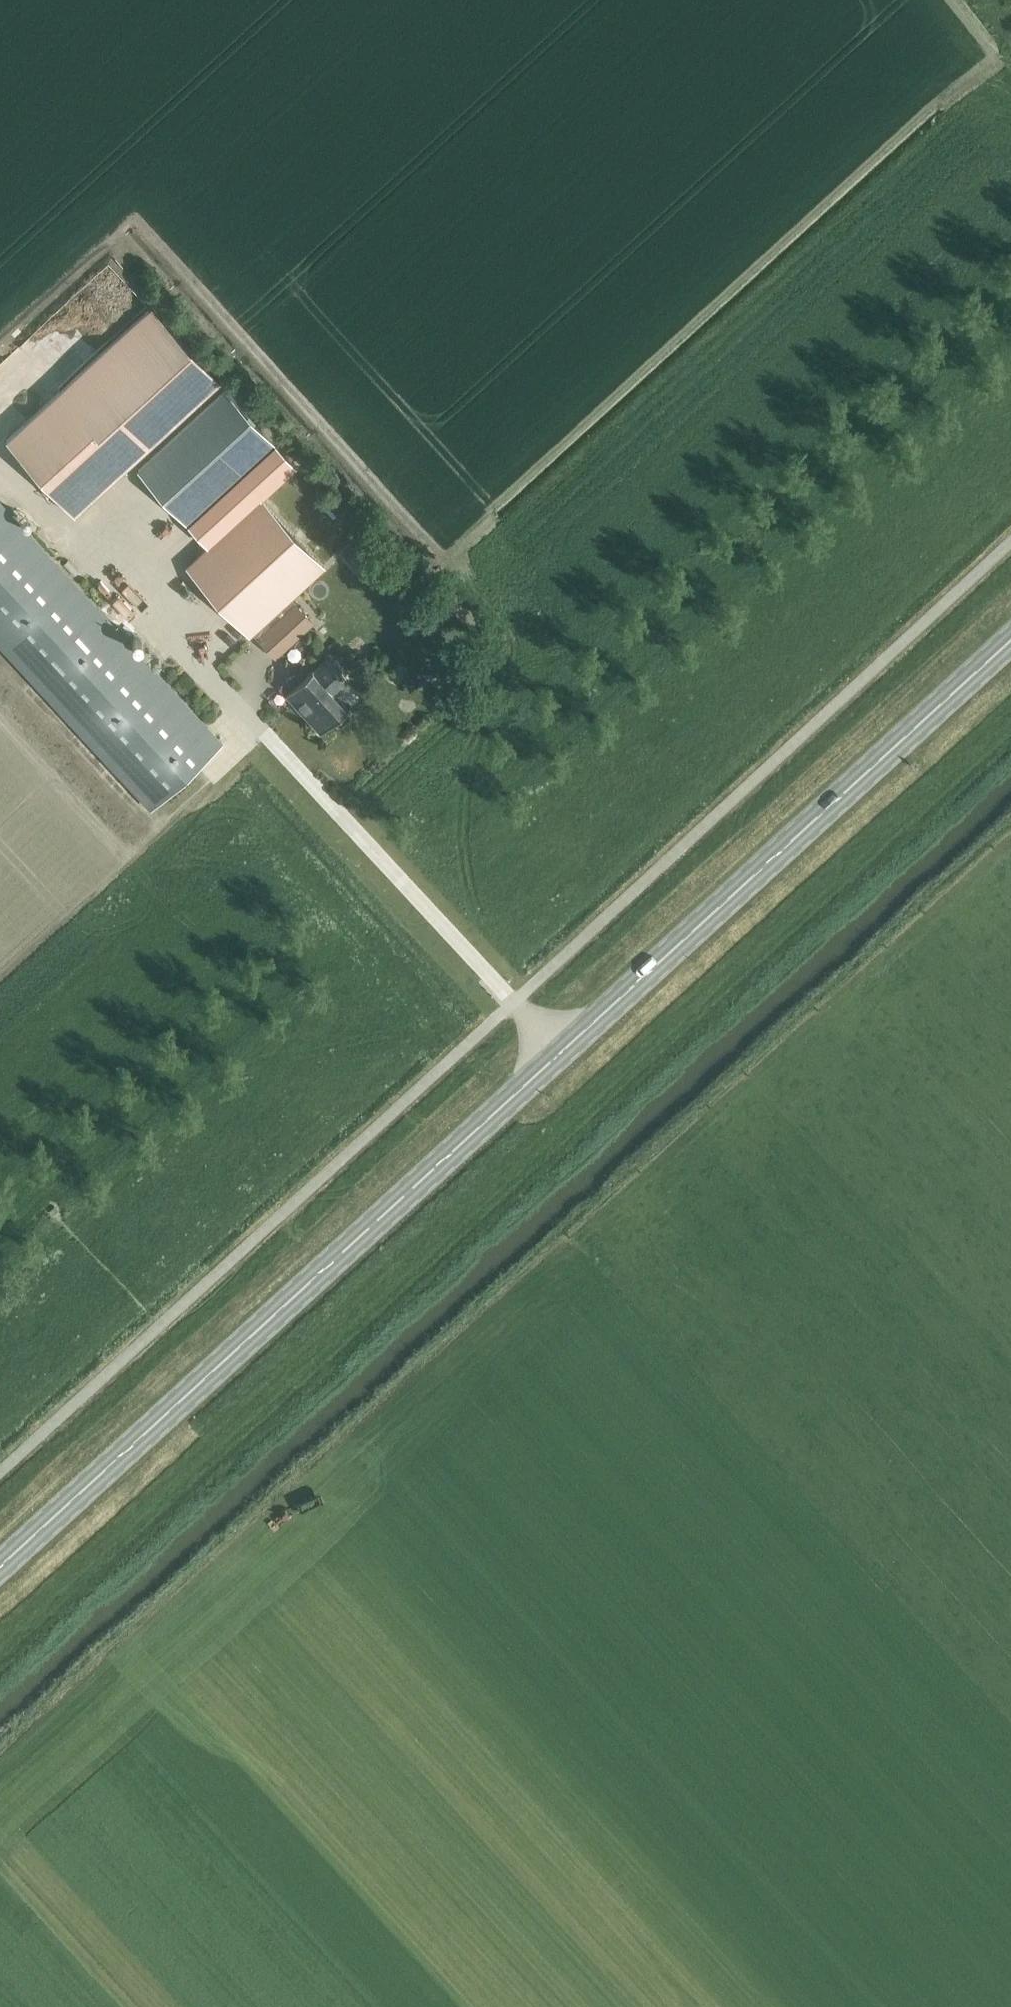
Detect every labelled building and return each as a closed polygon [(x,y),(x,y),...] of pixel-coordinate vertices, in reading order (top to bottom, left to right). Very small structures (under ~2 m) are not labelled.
[(147,308),(5,439),(73,514),(216,383),(147,308)] [(225,389),(137,469),(138,470),(208,546),(260,497),(295,465),(225,389)] [(208,546),(186,565),(249,633),(264,620),(285,643),(311,620),(289,596),(323,566),(307,549),(260,497),(208,546)] [(151,808),(222,743),(0,503),(0,644),(151,808)] [(349,707),(338,695),(350,683),(326,657),(285,694),(321,733),(334,721),(338,725),(341,725),(350,717),(350,714),(346,710),(349,707)]
